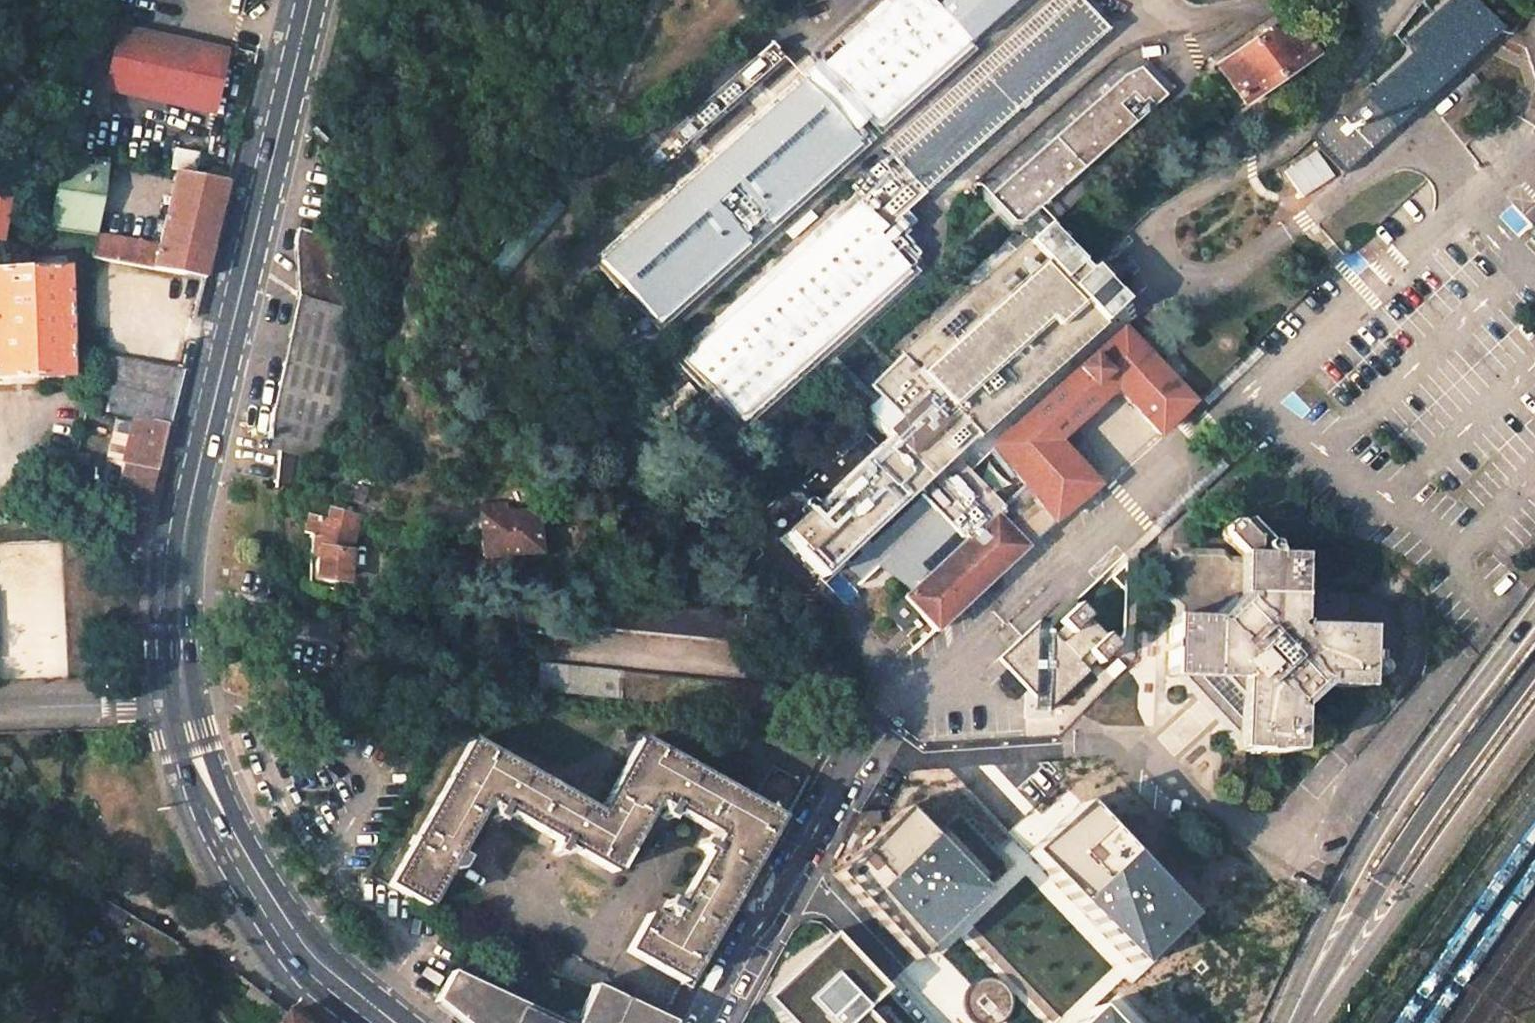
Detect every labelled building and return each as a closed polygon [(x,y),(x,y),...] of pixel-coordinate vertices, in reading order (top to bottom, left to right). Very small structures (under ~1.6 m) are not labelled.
[(824,63),(871,118),(876,123),(1018,0),(946,0),(944,1),(936,9),(931,4),(928,0),(896,0),(896,1),(869,24),(825,63),(824,63)] [(890,139),(906,159),(1082,2),(1081,0),(1048,0),(890,139)] [(931,4),(936,9),(944,1),(944,0),(936,0),(931,4)] [(1082,2),(1100,22),(1122,3),(1120,0),(1085,0),(1082,2)] [(1344,174),(1503,29),(1475,0),(1471,0),(1343,117),(1331,117),(1313,140),(1344,174)] [(898,166),(923,194),(1107,31),(1100,22),(1082,2),(906,159),(898,166)] [(862,16),(818,54),(825,63),(869,24),(862,16)] [(1287,18),(1218,66),(1244,104),(1314,56),(1287,18)] [(103,92),(215,115),(230,50),(118,24),(103,92)] [(652,180),(786,61),(767,40),(633,160),(652,180)] [(871,118),(824,63),(819,58),(800,76),(805,81),(852,134),(871,118)] [(1023,225),(1168,95),(1145,69),(1142,70),(1139,67),(1128,74),(989,198),(1015,226),(1023,225)] [(654,319),(857,140),(852,134),(805,81),(597,265),(619,288),(623,285),(654,319)] [(192,177),(197,154),(80,132),(76,153),(107,159),(175,173),(192,177)] [(63,151),(50,230),(94,238),(107,159),(76,153),(70,152),(63,151)] [(1317,152),(1286,173),(1303,198),(1334,177),(1317,152)] [(898,166),(675,363),(699,389),(701,388),(709,397),(713,395),(734,419),(906,269),(885,244),(900,233),(892,223),(923,194),(898,166)] [(175,173),(158,250),(94,238),(90,260),(96,261),(178,276),(204,280),(228,184),(192,177),(175,173)] [(1515,196),(1479,231),(1534,291),(1534,217),(1515,196)] [(806,211),(783,232),(790,240),(813,219),(806,211)] [(973,436),(1128,301),(1109,281),(1096,268),(1093,269),(1052,224),(899,356),(940,400),(973,436)] [(318,234),(298,229),(294,241),(298,296),(272,413),(270,413),(268,438),(279,440),(278,450),(318,456),(326,421),(341,424),(357,351),(342,347),(355,292),(348,291),(335,238),(318,234)] [(1118,273),(1105,260),(1096,268),(1109,281),(1118,273)] [(70,380),(68,271),(0,272),(0,381),(70,380)] [(1024,486),(1053,521),(1096,485),(1055,441),(1116,386),(1158,434),(1191,402),(1124,329),(993,445),(1024,486)] [(170,416),(181,371),(92,352),(95,414),(134,422),(167,429),(170,416)] [(917,489),(924,482),(972,534),(965,541),(927,576),(924,573),(913,583),(916,585),(903,597),(919,614),(935,631),(1053,521),(1024,486),(1001,508),(968,473),(952,456),(972,437),(973,436),(940,400),(899,356),(866,388),(877,399),(863,412),(885,438),(857,465),(852,459),(871,442),(865,435),(845,452),(841,447),(795,488),(812,508),(782,537),(822,578),(917,489)] [(167,429),(134,422),(122,467),(126,468),(122,489),(119,506),(134,510),(148,513),(149,510),(159,469),(164,442),(167,429)] [(848,435),(841,426),(841,427),(833,433),(840,443),(848,435)] [(987,454),(972,437),(952,456),(968,473),(987,454)] [(972,534),(924,482),(917,489),(924,496),(920,500),(954,537),(958,533),(965,541),(972,534)] [(355,486),(349,501),(359,505),(365,490),(355,486)] [(480,507),(483,556),(538,553),(536,512),(503,514),(502,505),(480,507)] [(327,582),(333,582),(334,582),(336,582),(341,580),(344,576),(347,572),(348,567),(347,560),(352,533),(332,530),(335,520),(306,515),(301,533),(309,536),(307,555),(318,556),(316,559),(314,566),(315,571),(318,576),(321,579),(326,582),(327,582)] [(354,524),(335,520),(332,530),(352,533),(354,524)] [(1174,621),(1173,628),(1166,628),(1165,646),(1172,646),(1171,653),(1165,654),(1164,669),(1180,671),(1180,678),(1193,678),(1194,680),(1193,681),(1192,685),(1192,689),(1194,691),(1197,692),(1198,693),(1204,691),(1223,712),(1221,715),(1221,718),(1222,721),(1224,724),(1226,725),(1232,725),(1234,723),(1236,725),(1233,729),(1232,734),(1233,736),(1237,740),(1241,741),(1240,754),(1257,754),(1257,749),(1264,750),(1264,754),(1288,755),(1290,715),(1317,689),(1359,690),(1363,632),(1295,629),(1292,633),(1288,629),(1291,625),(1296,557),(1271,556),(1272,547),(1246,520),(1238,528),(1233,524),(1228,523),(1220,531),(1220,538),(1238,560),(1238,565),(1226,565),(1221,558),(1177,554),(1171,560),(1168,602),(1175,608),(1174,621)] [(886,613),(902,629),(919,614),(903,597),(886,613)] [(1052,630),(1040,617),(999,654),(1011,667),(1050,706),(1091,669),(1120,641),(1081,602),(1052,630)] [(536,691),(562,695),(787,717),(790,688),(539,663),(536,691)] [(449,777),(388,886),(425,906),(447,867),(436,860),(442,850),(453,856),(486,800),(489,802),(488,805),(488,806),(502,814),(503,814),(505,810),(557,841),(555,843),(556,845),(569,852),(570,852),(572,849),(613,873),(655,799),(659,801),(657,804),(657,805),(671,813),(673,813),(674,810),(718,835),(716,839),(714,837),(712,838),(704,851),(705,853),(707,855),(678,906),(675,904),(674,905),(666,919),(666,920),(669,922),(667,925),(647,914),(626,951),(683,983),(776,819),(639,741),(597,815),(469,742),(449,777)] [(771,765),(753,799),(780,814),(799,781),(771,765)] [(1193,908),(1083,793),(1023,850),(1133,965),(1193,908)] [(920,967),(988,905),(902,810),(833,873),(920,967)] [(880,823),(879,810),(859,812),(860,824),(880,823)] [(159,953),(168,936),(116,905),(107,920),(133,935),(132,937),(159,953)] [(786,1022),(868,1022),(852,1005),(872,986),(824,933),(758,992),(786,1022)] [(551,949),(544,963),(594,986),(599,989),(606,975),(551,949)] [(450,972),(434,1002),(460,1022),(557,1022),(450,972)] [(661,1019),(646,1010),(630,1004),(599,989),(594,986),(574,1022),(669,1022),(661,1019)] [(635,994),(630,1004),(646,1010),(661,1019),(666,1009),(635,994)] [(1091,1004),(1072,1022),(1109,1022),(1091,1004)] [(286,1013),(278,1022),(299,1022),(286,1013)]
